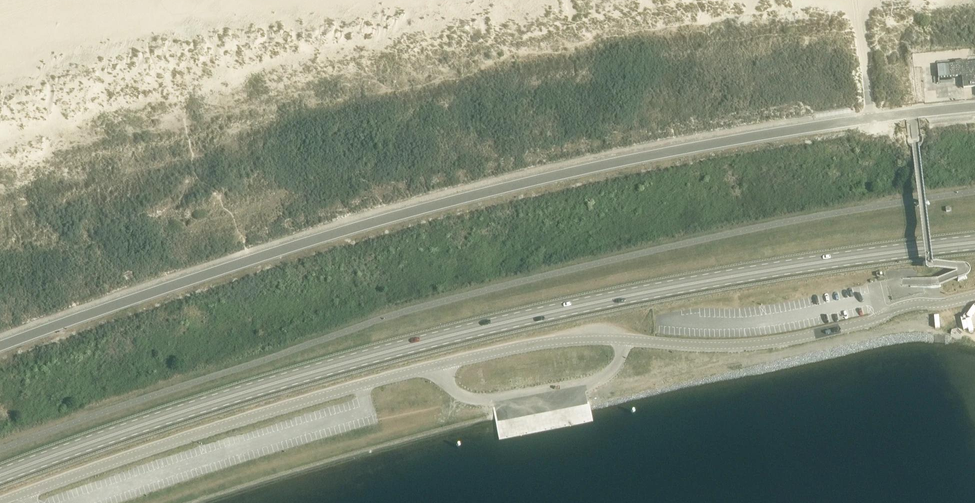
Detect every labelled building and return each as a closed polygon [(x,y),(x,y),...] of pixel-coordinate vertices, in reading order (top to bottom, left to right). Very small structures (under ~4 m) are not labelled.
[(937,66),(938,79),(974,76),(974,63),(967,64),(967,61),(955,62),(955,65),(937,66)]
